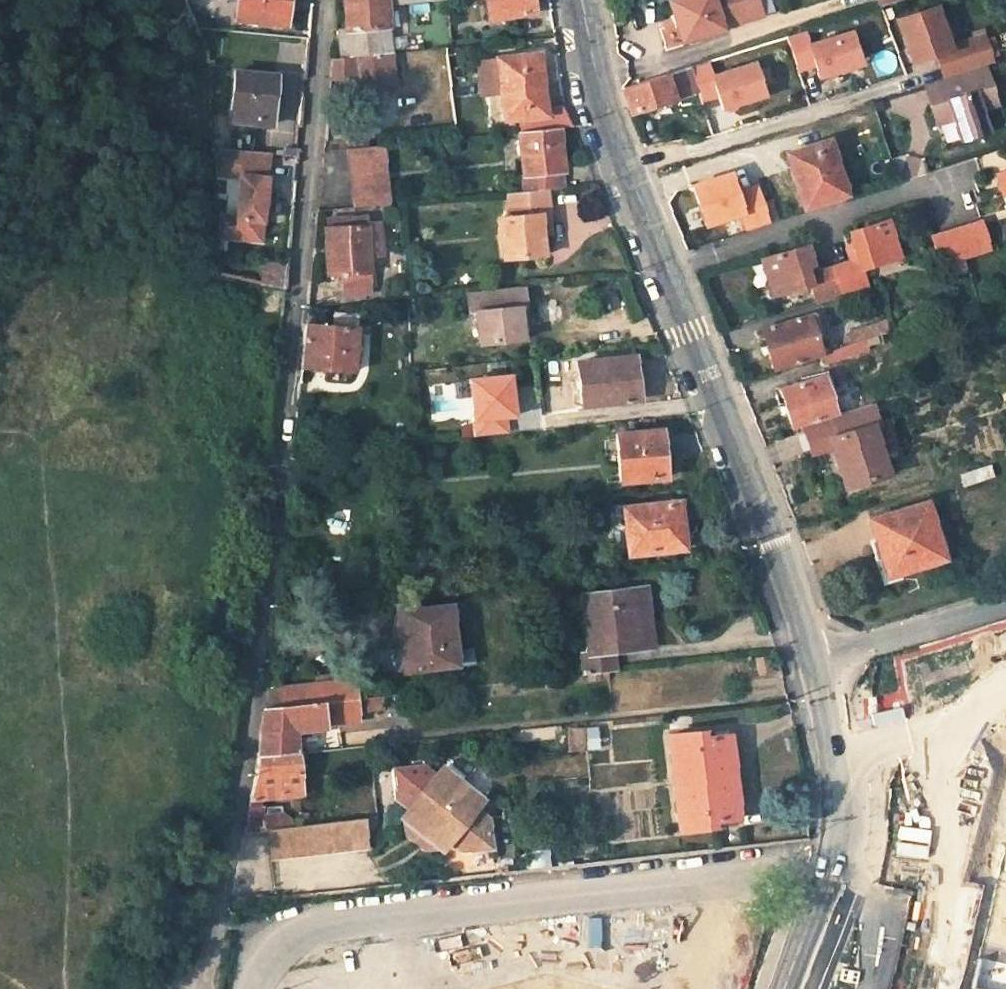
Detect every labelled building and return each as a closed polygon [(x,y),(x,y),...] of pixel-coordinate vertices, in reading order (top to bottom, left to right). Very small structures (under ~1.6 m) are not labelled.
[(239,18),(288,23),(289,0),(241,0),(239,18)] [(348,30),(340,31),(342,57),(357,56),(393,52),(389,4),(424,0),(345,0),(348,30)] [(490,19),(537,12),(535,0),(487,0),(490,19)] [(666,1),(679,41),(759,15),(754,0),(668,0),(666,1)] [(987,62),(979,38),(946,48),(933,7),(895,19),(908,63),(932,55),(939,77),(987,62)] [(861,65),(852,32),(809,46),(804,32),(787,38),(798,72),(814,66),(818,79),(861,65)] [(398,83),(395,52),(393,52),(357,56),(342,57),(334,58),(332,77),(359,76),(360,87),(398,83)] [(502,93),(505,120),(548,115),(542,53),(498,58),(502,93)] [(502,93),(498,58),(480,60),(484,95),(502,93)] [(764,96),(754,62),(711,76),(721,109),(764,96)] [(986,62),(935,79),(941,99),(931,103),(937,121),(949,118),(957,140),(989,130),(983,108),(999,102),(986,62)] [(696,92),(688,66),(623,86),(634,112),(696,92)] [(277,74),(238,70),(234,112),(255,115),(254,122),(272,124),(277,74)] [(924,82),(931,103),(941,99),(935,79),(924,82)] [(233,119),(254,122),(255,115),(234,112),(233,119)] [(742,117),(729,121),(732,133),(745,128),(742,117)] [(519,130),(523,175),(525,180),(526,190),(549,188),(566,187),(564,171),(566,171),(561,126),(519,130)] [(802,185),(809,206),(846,194),(828,140),(785,154),(796,187),(802,185)] [(350,147),(356,207),(389,204),(384,144),(350,147)] [(263,241),(270,153),(213,148),(215,174),(242,177),(238,218),(233,218),(231,238),(263,241)] [(995,171),(1002,191),(1005,190),(1005,168),(995,171)] [(735,191),(729,172),(691,184),(703,224),(740,212),(746,229),(767,222),(755,185),(735,191)] [(809,206),(802,185),(796,187),(803,208),(809,206)] [(509,192),(511,217),(500,218),(503,257),(546,253),(545,234),(543,214),(551,213),(549,188),(526,190),(509,192)] [(553,233),(551,213),(543,214),(545,234),(553,233)] [(366,215),(326,218),(329,273),(342,272),(343,290),(371,288),(366,215)] [(856,255),(831,263),(840,294),(866,286),(861,265),(898,253),(886,216),(848,229),(856,255)] [(940,264),(990,249),(980,219),(930,234),(940,264)] [(805,242),(761,256),(772,293),(809,281),(815,301),(840,294),(831,263),(806,270),(804,265),(811,262),(805,242)] [(289,287),(291,267),(269,263),(265,282),(289,287)] [(522,322),(520,307),(527,306),(525,285),(468,291),(470,312),(478,311),(481,343),(524,337),(522,322)] [(520,307),(522,322),(529,321),(527,306),(520,307)] [(810,312),(763,326),(774,366),(822,351),(820,347),(810,312)] [(302,367),(355,370),(359,314),(336,313),(335,326),(307,324),(302,367)] [(891,330),(887,317),(849,330),(852,337),(853,342),(867,337),(891,330)] [(852,337),(820,347),(822,351),(853,342),(852,337)] [(825,361),(869,348),(867,337),(853,342),(822,351),(825,361)] [(579,362),(583,404),(640,398),(635,356),(579,362)] [(823,374),(780,387),(792,425),(826,415),(835,413),(823,374)] [(514,415),(509,375),(468,379),(475,436),(506,433),(505,417),(514,415)] [(835,413),(826,415),(833,434),(827,435),(842,485),(884,471),(881,460),(873,433),(880,431),(871,402),(835,413)] [(880,431),(873,433),(881,460),(897,455),(889,428),(880,431)] [(617,433),(622,482),(667,478),(663,429),(617,433)] [(506,460),(494,462),(495,471),(506,469),(506,460)] [(624,507),(630,554),(685,547),(680,501),(624,507)] [(927,501),(869,518),(882,559),(892,557),(897,572),(945,558),(927,501)] [(336,543),(333,573),(354,576),(361,514),(336,511),(333,543),(336,543)] [(646,588),(635,589),(640,627),(651,626),(646,588)] [(619,668),(616,650),(653,645),(651,626),(640,627),(635,589),(584,596),(590,652),(583,654),(585,672),(619,668)] [(403,648),(404,668),(458,664),(452,605),(405,610),(408,648),(403,648)] [(399,611),(403,648),(408,648),(405,610),(399,611)] [(463,649),(464,663),(474,662),(473,648),(463,649)] [(278,687),(280,705),(359,697),(357,677),(278,687)] [(386,709),(386,694),(359,697),(361,712),(386,709)] [(280,705),(263,707),(262,719),(258,756),(298,752),(296,731),(296,726),(327,723),(362,719),(361,712),(359,697),(280,705)] [(327,729),(327,723),(296,726),(296,731),(327,729)] [(589,728),(590,747),(600,746),(599,728),(589,728)] [(735,777),(729,734),(705,736),(704,731),(670,735),(675,783),(735,777)] [(249,807),(263,806),(264,797),(273,797),(273,791),(281,791),(281,793),(303,791),(298,752),(258,756),(255,772),(249,807)] [(424,764),(393,768),(396,796),(409,807),(402,816),(404,817),(441,848),(443,850),(451,841),(461,850),(492,846),(490,817),(478,807),(485,798),(443,764),(436,773),(424,764)] [(675,783),(680,828),(714,825),(714,820),(739,818),(735,777),(675,783)] [(264,806),(263,806),(249,807),(247,814),(263,813),(264,806)] [(294,826),(293,818),(285,811),(263,813),(247,814),(244,832),(269,829),(294,826)] [(269,829),(270,855),(368,844),(365,817),(294,826),(269,829)] [(404,817),(405,832),(426,850),(441,848),(404,817)] [(970,988),(1005,988),(1005,837),(970,988)] [(551,867),(549,848),(525,851),(527,869),(551,867)]
